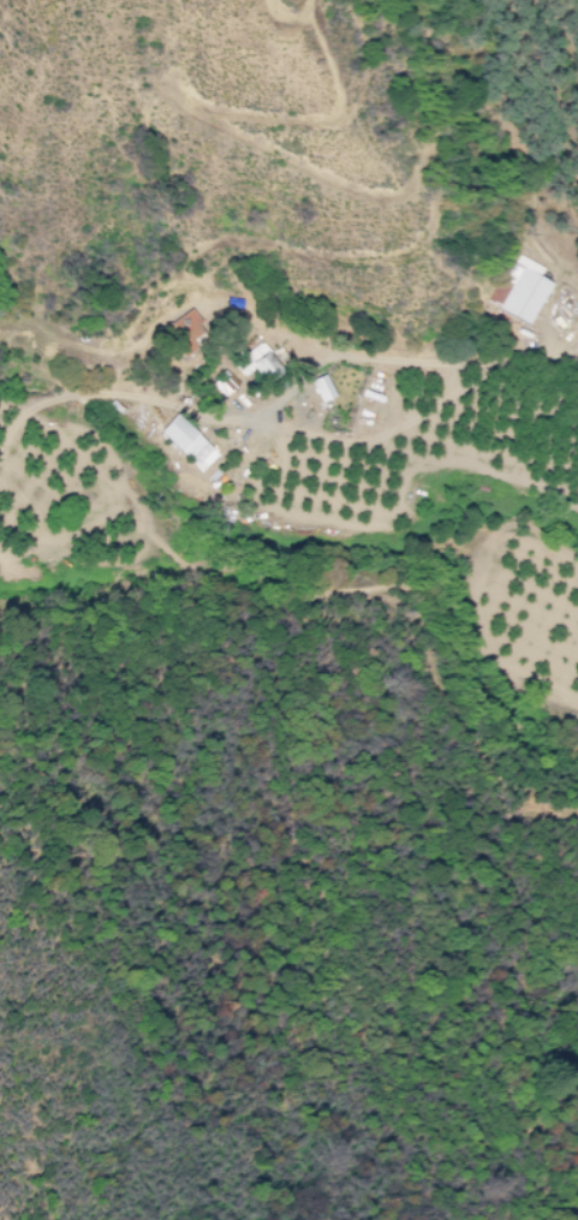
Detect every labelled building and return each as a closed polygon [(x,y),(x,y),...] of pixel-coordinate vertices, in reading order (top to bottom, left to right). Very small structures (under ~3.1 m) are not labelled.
[(499,307),(537,330),(561,288),(548,280),(553,273),(527,258),(499,307)] [(206,351),(202,343),(215,336),(202,314),(178,328),(196,357),(206,351)] [(278,388),(294,375),(271,347),(242,370),(252,382),(265,371),(278,388)] [(219,390),(233,403),(245,390),(232,377),(219,390)] [(346,401),(336,379),(321,386),(331,408),(346,401)] [(227,461),(189,418),(170,435),(209,478),(227,461)]
